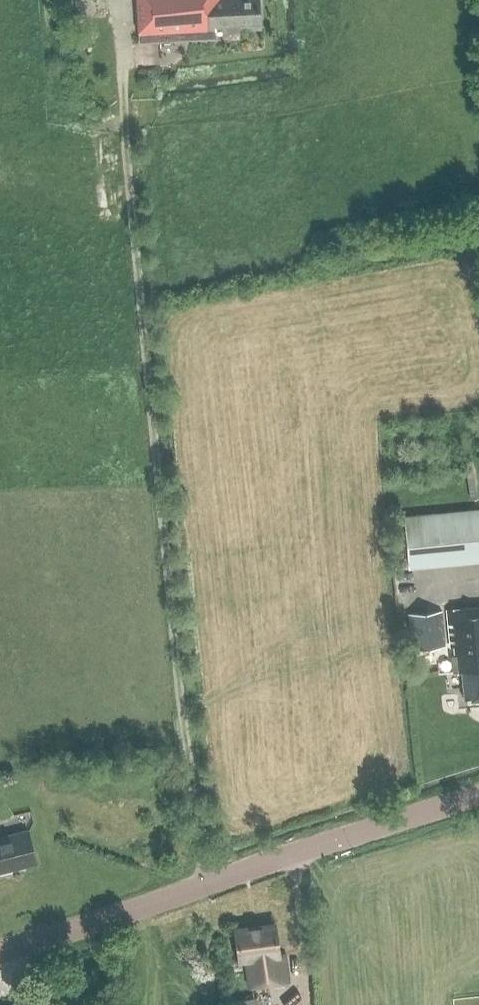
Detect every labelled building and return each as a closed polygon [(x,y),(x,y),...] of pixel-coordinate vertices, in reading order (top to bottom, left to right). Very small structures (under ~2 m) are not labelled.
[(259,23),(257,0),(137,0),(140,42),(215,37),(214,26),(259,23)] [(408,563),(478,556),(478,507),(404,515),(408,563)] [(451,648),(455,648),(455,656),(452,656),(453,673),(462,672),(465,699),(478,698),(478,610),(448,613),(451,648)] [(447,647),(443,611),(409,614),(412,650),(447,647)] [(29,832),(0,839),(0,872),(36,863),(29,832)] [(250,987),(287,982),(283,957),(279,958),(275,924),(235,930),(239,961),(246,960),(250,987)]
